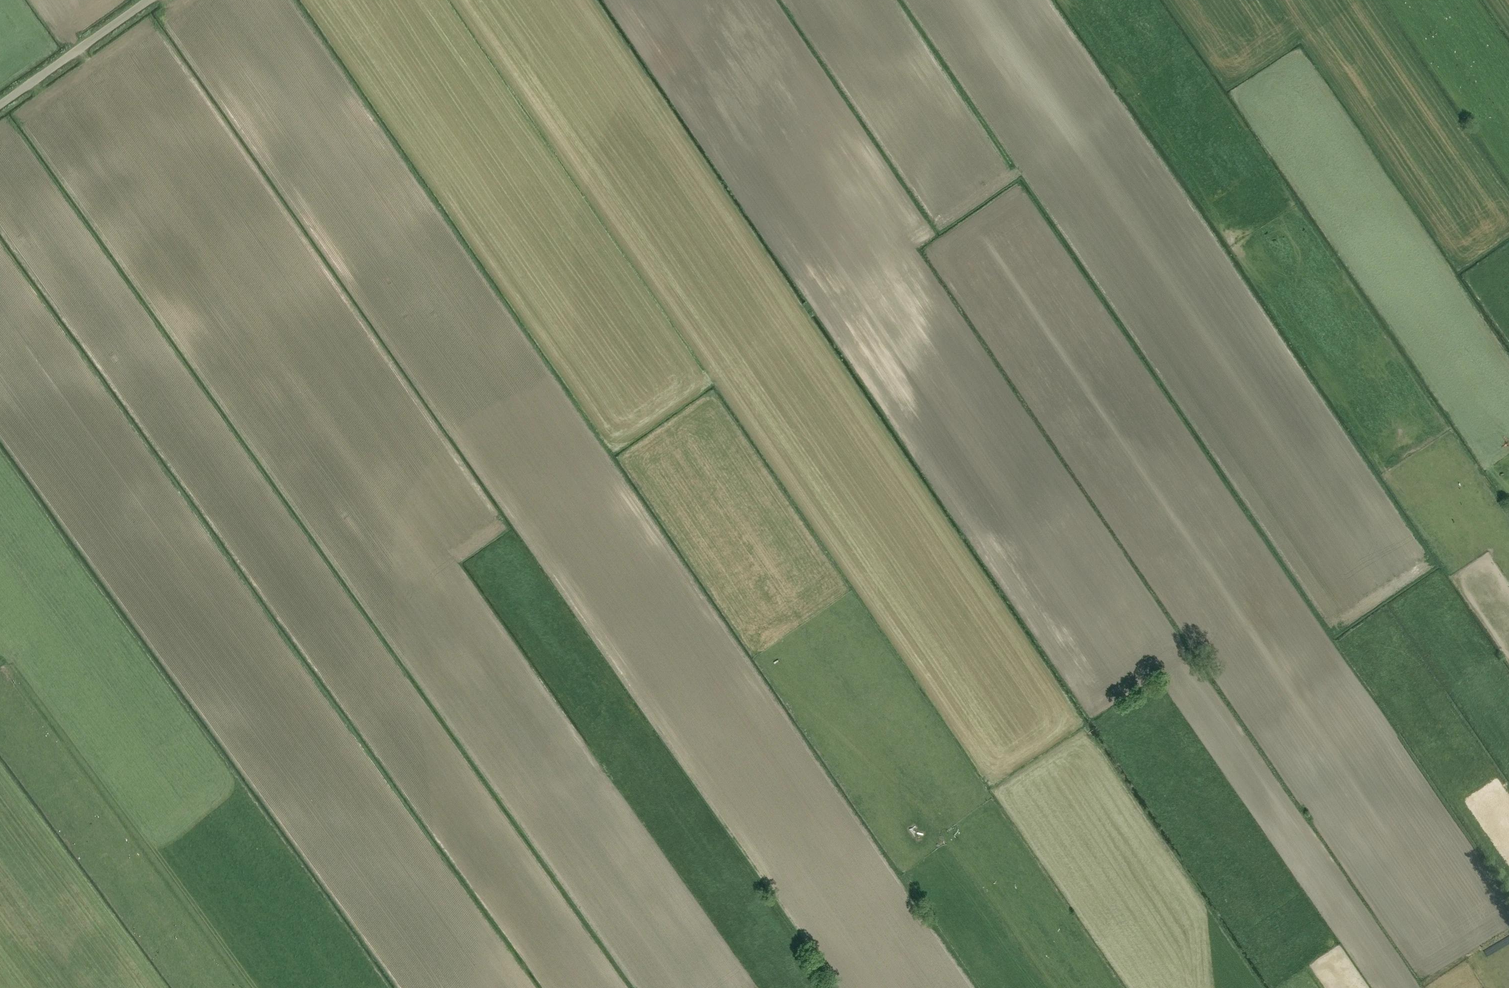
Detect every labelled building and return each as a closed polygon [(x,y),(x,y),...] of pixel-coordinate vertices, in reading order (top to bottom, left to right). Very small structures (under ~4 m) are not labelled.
[(913,826),(908,829),(913,836),(918,832),(913,826)]
